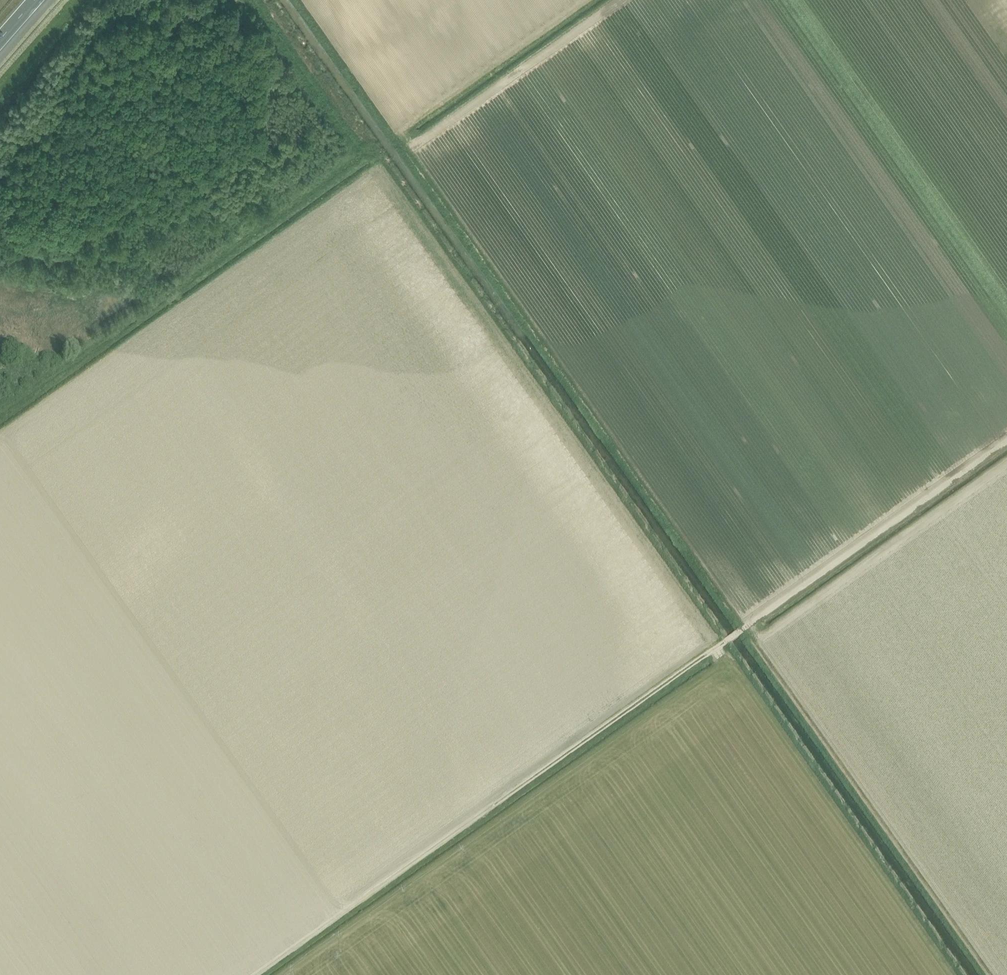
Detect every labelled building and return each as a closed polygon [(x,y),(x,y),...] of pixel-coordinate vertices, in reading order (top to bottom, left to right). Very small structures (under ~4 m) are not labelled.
[(726,645),(739,635),(735,630),(722,641),(726,645)]
